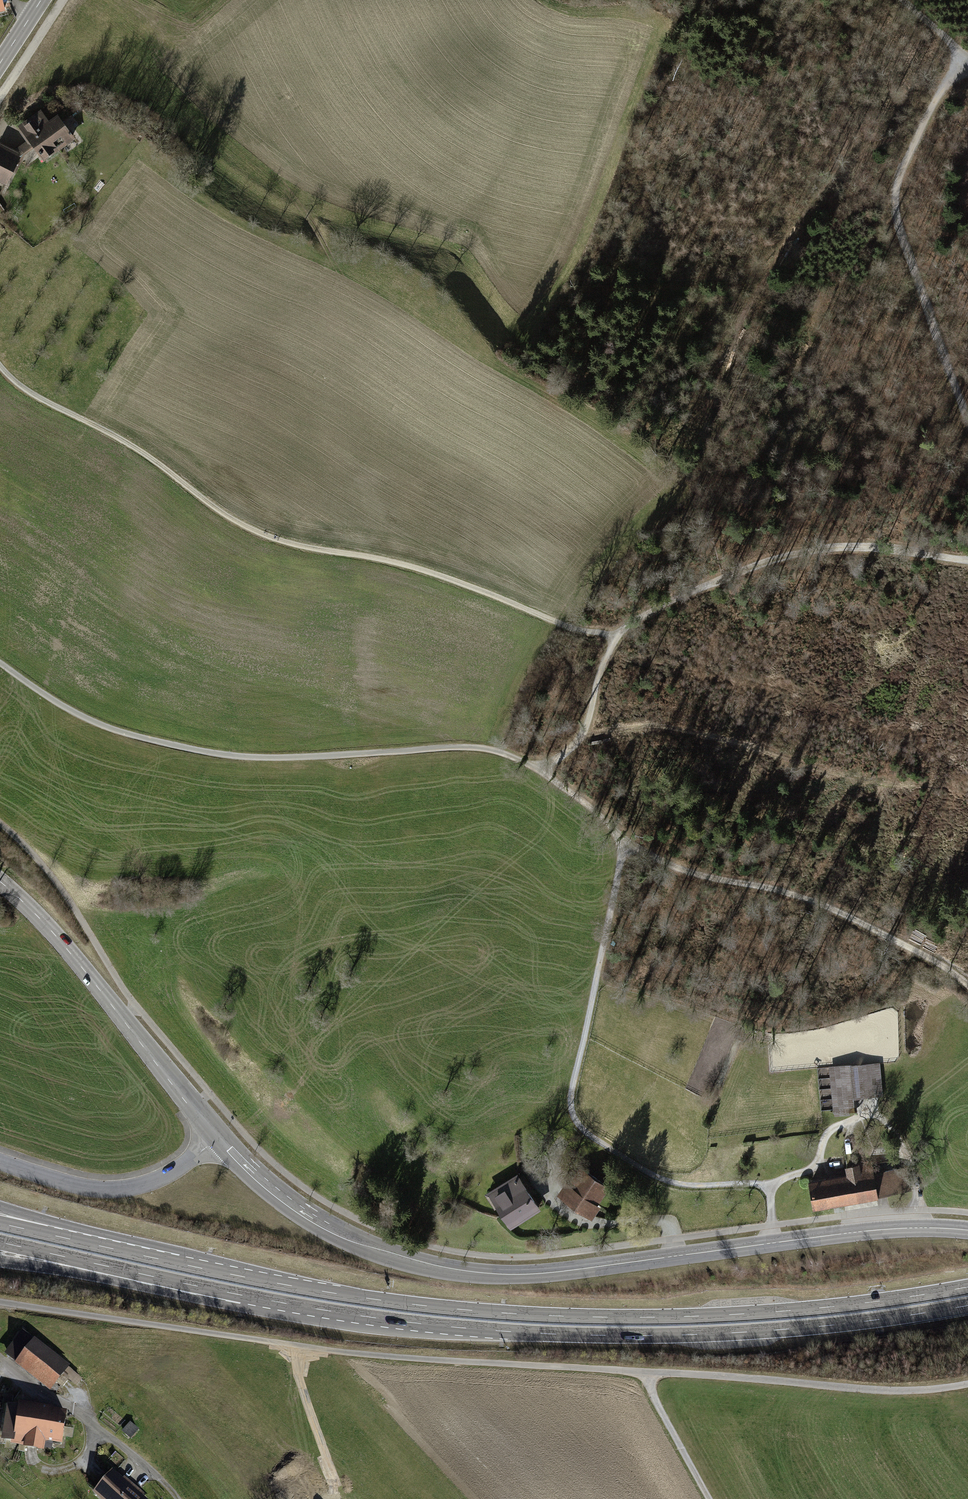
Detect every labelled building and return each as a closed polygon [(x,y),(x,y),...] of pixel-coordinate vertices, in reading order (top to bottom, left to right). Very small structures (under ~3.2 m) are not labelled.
[(15,149),(0,143),(0,184),(6,187),(19,159),(33,149),(42,162),(75,139),(57,115),(48,121),(40,109),(17,127),(26,141),(15,149)] [(851,1064),(832,1066),(836,1112),(855,1110),(854,1097),(871,1096),(868,1064),(851,1066),(851,1064)] [(822,1181),(810,1183),(814,1206),(910,1189),(906,1167),(873,1173),(871,1162),(847,1166),(849,1177),(826,1181),(825,1179),(822,1179),(822,1181)] [(745,1163),(738,1165),(739,1172),(747,1171),(745,1163)] [(583,1170),(563,1198),(586,1214),(606,1185),(583,1170)] [(523,1175),(491,1196),(509,1225),(539,1206),(526,1186),(530,1185),(523,1175)] [(20,1329),(14,1337),(24,1344),(13,1360),(48,1384),(65,1359),(20,1329)] [(17,1399),(12,1429),(26,1432),(23,1444),(44,1448),(45,1437),(59,1439),(65,1407),(17,1399)] [(132,1422),(124,1431),(132,1439),(140,1430),(132,1422)] [(97,1490),(108,1498),(148,1498),(114,1470),(97,1490)]
